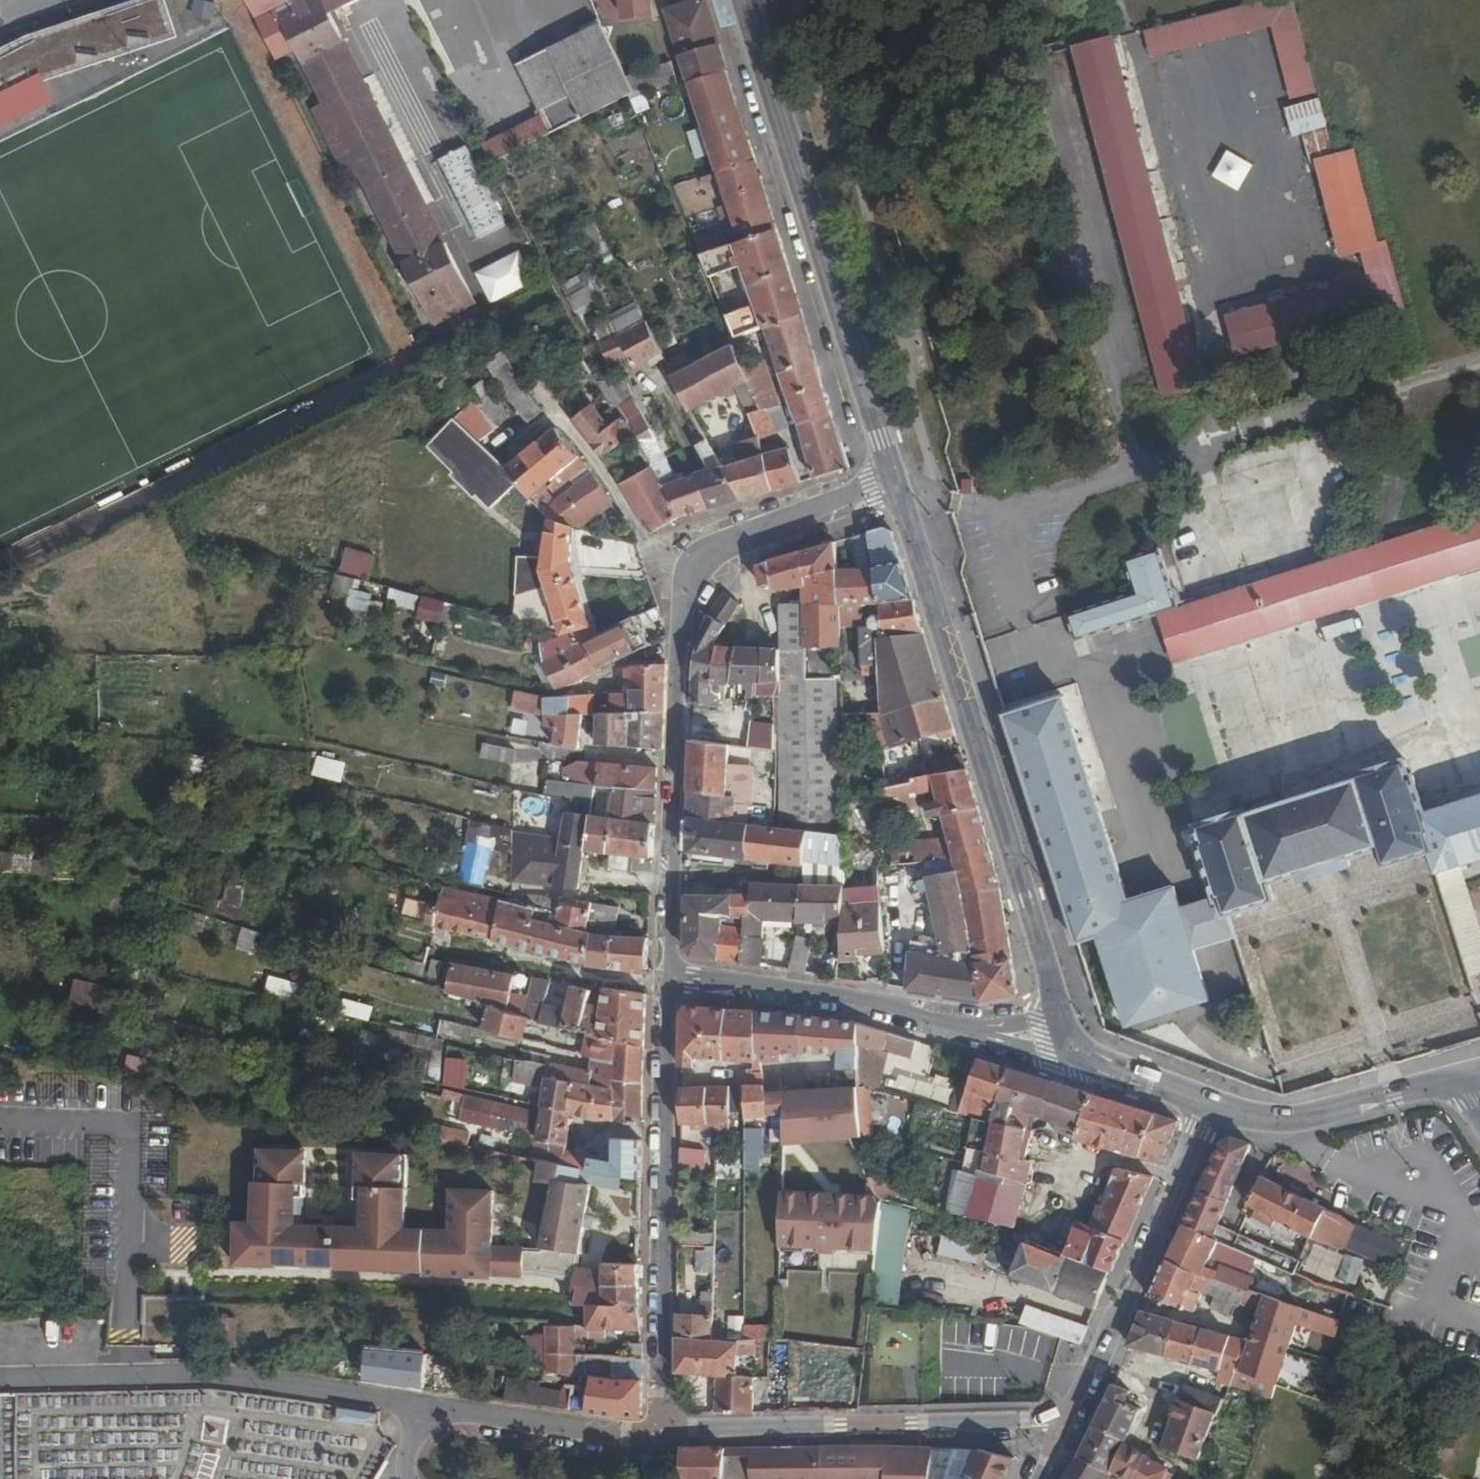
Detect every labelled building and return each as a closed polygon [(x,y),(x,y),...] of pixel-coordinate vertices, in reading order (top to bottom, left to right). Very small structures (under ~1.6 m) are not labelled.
[(0,50),(0,98),(45,80),(180,37),(168,0),(137,0),(29,36),(0,50)] [(213,22),(219,6),(203,0),(201,0),(195,15),(213,22)] [(277,60),(293,53),(298,65),(349,40),(333,13),(358,0),(247,0),(277,60)] [(626,20),(654,15),(652,0),(620,0),(626,20)] [(677,57),(724,43),(711,0),(696,0),(663,9),(677,57)] [(1149,29),(1154,56),(1277,31),(1296,104),(1325,97),(1300,0),(1292,0),(1149,29)] [(458,19),(435,29),(463,86),(486,75),(458,19)] [(517,64),(540,114),(550,133),(638,91),(628,71),(602,22),(517,64)] [(1082,44),(1163,371),(1196,363),(1197,363),(1116,36),(1082,44)] [(441,237),(349,40),(298,65),(390,263),(441,237)] [(754,162),(728,70),(724,43),(677,57),(717,173),(754,162)] [(671,61),(628,71),(638,91),(677,83),(671,61)] [(45,80),(0,98),(0,129),(57,101),(45,80)] [(1327,103),(1292,112),(1299,141),(1309,138),(1334,131),(1327,103)] [(550,133),(540,114),(484,143),(494,162),(550,133)] [(1309,138),(1316,166),(1322,164),(1341,160),(1334,131),(1309,138)] [(471,145),(442,160),(481,240),(511,226),(471,145)] [(1249,168),(1224,153),(1209,178),(1235,193),(1249,168)] [(1341,160),(1322,164),(1345,256),(1366,251),(1382,247),(1359,155),(1341,160)] [(769,208),(754,162),(717,173),(704,178),(708,189),(720,185),(734,229),(715,235),(717,239),(697,246),(701,254),(701,257),(701,258),(715,293),(723,290),(722,287),(718,275),(740,267),(747,289),(750,288),(757,308),(772,323),(801,315),(789,274),(775,231),(769,208)] [(441,237),(390,263),(434,351),(490,322),(441,237)] [(1382,247),(1366,251),(1373,282),(1375,281),(1383,317),(1409,310),(1393,245),(1382,247)] [(478,273),(492,305),(537,284),(522,252),(478,273)] [(1373,282),(1234,316),(1242,352),(1383,317),(1375,281),(1373,282)] [(582,287),(573,291),(577,299),(586,294),(582,287)] [(731,306),(742,334),(755,329),(748,308),(741,311),(738,303),(731,306)] [(647,304),(602,327),(608,339),(653,316),(647,304)] [(757,308),(748,308),(755,329),(772,323),(757,308)] [(815,364),(801,316),(801,315),(772,323),(779,376),(815,364)] [(663,352),(669,348),(653,316),(608,339),(606,340),(616,361),(634,352),(640,363),(656,355),(659,359),(665,356),(663,352)] [(591,341),(584,346),(563,359),(562,359),(576,382),(597,368),(592,360),(601,354),(593,340),(591,341)] [(752,412),(758,410),(766,433),(767,433),(784,429),(775,404),(768,406),(754,377),(749,364),(740,342),(704,360),(701,355),(695,357),(692,351),(675,359),(681,372),(679,373),(697,408),(732,389),(735,395),(748,389),(752,400),(749,401),(752,412)] [(499,352),(480,363),(504,404),(524,424),(539,412),(526,396),(524,393),(522,391),(505,363),(499,352)] [(785,400),(770,356),(749,364),(754,377),(768,406),(775,404),(785,400)] [(1163,371),(1168,389),(1200,381),(1196,363),(1163,371)] [(829,416),(815,364),(779,376),(787,399),(797,427),(829,416)] [(611,376),(606,367),(599,371),(603,377),(610,389),(620,405),(625,402),(622,398),(621,396),(621,392),(621,387),(638,383),(638,381),(635,372),(611,376)] [(604,393),(610,389),(603,377),(597,381),(604,393)] [(477,379),(465,390),(496,426),(508,416),(477,379)] [(639,392),(644,380),(638,381),(638,383),(621,387),(621,392),(621,396),(622,398),(625,402),(620,405),(614,416),(615,417),(628,413),(645,402),(644,398),(639,392)] [(628,413),(615,417),(614,416),(606,424),(589,401),(574,414),(569,418),(597,455),(599,454),(612,445),(627,432),(628,413)] [(681,470),(645,402),(628,413),(627,432),(649,468),(662,488),(678,521),(718,505),(703,472),(692,475),(689,467),(681,470)] [(449,421),(424,448),(450,473),(445,477),(468,500),(472,496),(485,509),(510,487),(494,465),(473,443),(491,430),(468,404),(449,421)] [(702,441),(718,468),(734,500),(748,496),(779,486),(807,477),(796,444),(771,452),(767,434),(767,433),(766,433),(761,435),(750,438),(751,445),(745,447),(748,458),(731,464),(701,414),(695,419),(706,438),(702,441)] [(845,469),(830,416),(829,416),(797,427),(812,479),(845,469)] [(614,504),(556,423),(544,433),(539,437),(520,453),(505,464),(506,465),(525,500),(543,518),(537,559),(513,559),(506,622),(534,645),(539,664),(551,692),(577,683),(588,675),(651,644),(638,615),(601,632),(598,624),(591,626),(570,565),(573,523),(582,526),(597,514),(614,504)] [(516,448),(520,453),(539,437),(536,433),(516,448)] [(620,486),(650,537),(678,521),(662,488),(649,468),(620,486)] [(734,500),(718,468),(703,472),(718,505),(734,500)] [(1298,570),(1313,619),(1479,569),(1479,514),(1298,570)] [(871,566),(876,601),(911,599),(891,532),(878,527),(830,541),(842,567),(850,568),(871,566)] [(842,567),(830,541),(808,548),(810,583),(810,602),(844,601),(842,567)] [(1161,542),(1123,554),(1134,587),(1065,609),(1074,637),(1078,636),(1078,633),(1161,608),(1162,612),(1182,606),(1161,542)] [(342,571),(372,580),(378,557),(348,548),(342,571)] [(810,583),(808,548),(764,562),(767,582),(778,581),(779,586),(810,583)] [(876,601),(871,566),(859,567),(850,568),(853,602),(857,602),(876,601)] [(850,568),(842,567),(844,601),(836,603),(852,602),(853,602),(850,568)] [(1182,606),(1162,612),(1177,662),(1313,619),(1298,570),(1182,606)] [(354,589),(347,610),(369,617),(376,596),(354,589)] [(715,678),(722,643),(720,641),(731,622),(741,607),(737,604),(741,597),(734,593),(692,658),(691,703),(725,706),(725,697),(726,690),(713,690),(715,678)] [(424,597),(420,620),(446,625),(450,602),(424,597)] [(920,633),(911,599),(876,601),(877,617),(878,626),(877,637),(920,633)] [(846,644),(836,603),(844,601),(810,602),(811,645),(846,644)] [(810,602),(786,603),(787,646),(794,646),(794,680),(809,681),(819,681),(819,669),(811,669),(811,645),(810,602)] [(1075,640),(1162,612),(1161,608),(1078,633),(1078,636),(1074,637),(1075,640)] [(920,633),(877,637),(867,639),(869,667),(869,685),(870,715),(879,745),(882,766),(879,766),(882,788),(909,784),(909,779),(905,739),(929,733),(931,739),(951,734),(920,633)] [(744,644),(722,643),(715,678),(713,690),(726,690),(726,679),(737,680),(744,644)] [(761,680),(764,645),(744,644),(737,680),(742,680),(761,680)] [(846,680),(846,668),(846,644),(811,645),(811,669),(819,669),(819,681),(819,693),(848,693),(848,692),(846,680)] [(809,681),(794,680),(794,646),(787,646),(785,646),(764,645),(761,680),(765,679),(772,680),(772,691),(772,694),(781,695),(781,688),(785,684),(793,684),(793,687),(808,688),(809,681)] [(1428,810),(1418,774),(1413,775),(1408,758),(1358,774),(1358,777),(1304,794),(1251,811),(1251,809),(1200,825),(1204,841),(1201,842),(1209,875),(1132,899),(1054,656),(1034,663),(1046,702),(1009,714),(1067,897),(1054,901),(1064,935),(1078,931),(1080,940),(1067,944),(1089,1016),(1094,1022),(1111,1017),(1087,940),(1102,936),(1130,1025),(1210,1000),(1209,995),(1196,948),(1235,935),(1230,915),(1276,899),(1271,882),(1301,873),(1303,879),(1351,865),(1349,858),(1380,848),(1385,865),(1433,851),(1439,872),(1463,864),(1479,859),(1479,794),(1428,810)] [(864,660),(857,660),(857,684),(869,685),(869,667),(864,666),(864,660)] [(662,688),(664,664),(630,664),(627,666),(623,668),(623,683),(631,683),(631,688),(662,688)] [(761,680),(759,690),(772,691),(772,680),(765,679),(761,680)] [(848,693),(819,693),(819,681),(809,681),(808,688),(793,687),(793,684),(785,684),(781,688),(781,695),(781,722),(781,737),(781,748),(781,778),(775,828),(776,828),(844,837),(850,822),(848,735),(848,711),(848,693)] [(631,688),(631,694),(607,694),(607,711),(661,711),(662,688),(631,688)] [(545,708),(545,698),(512,690),(510,708),(517,709),(518,703),(545,708)] [(589,713),(590,695),(572,695),(567,696),(567,713),(586,713),(589,713)] [(567,713),(567,696),(557,697),(546,698),(545,698),(545,708),(544,713),(567,713)] [(659,748),(661,711),(607,711),(595,712),(594,743),(655,748),(659,748)] [(553,728),(552,744),(577,747),(578,738),(579,736),(579,732),(587,732),(589,713),(586,713),(567,713),(544,713),(543,727),(553,728)] [(781,722),(755,719),(755,721),(754,726),(772,727),(772,736),(781,737),(781,722)] [(754,726),(752,744),(781,748),(781,737),(772,736),(772,727),(754,726)] [(516,761),(518,746),(489,741),(486,756),(516,761)] [(691,741),(687,818),(690,818),(687,854),(710,856),(726,858),(726,869),(733,869),(733,859),(747,861),(803,867),(804,886),(751,885),(750,920),(764,920),(798,921),(841,922),(842,920),(844,897),(844,887),(846,837),(844,837),(776,828),(775,828),(748,825),(742,824),(744,763),(728,761),(729,746),(691,741)] [(955,752),(935,758),(939,774),(962,770),(955,752)] [(314,775),(344,781),(348,761),(319,755),(314,775)] [(653,822),(655,789),(656,766),(578,759),(576,782),(565,781),(543,779),(541,788),(550,789),(551,787),(593,791),(595,784),(616,786),(614,801),(609,801),(607,816),(612,817),(632,819),(653,822)] [(576,782),(578,759),(566,767),(565,781),(576,782)] [(939,813),(973,807),(962,770),(939,774),(909,779),(909,784),(882,788),(876,789),(878,817),(939,813)] [(998,888),(973,807),(939,813),(946,837),(954,864),(955,869),(963,894),(998,888)] [(509,882),(574,887),(582,847),(588,814),(566,811),(560,855),(535,853),(510,852),(509,882)] [(607,850),(612,817),(607,816),(588,814),(582,847),(607,850)] [(510,827),(482,820),(469,817),(455,880),(466,883),(479,886),(489,847),(510,852),(510,827)] [(629,852),(632,819),(612,817),(607,850),(629,852)] [(651,855),(653,822),(632,819),(629,852),(651,855)] [(510,827),(510,852),(535,853),(536,829),(510,827)] [(889,842),(892,862),(932,858),(932,866),(954,864),(946,837),(941,838),(937,838),(926,839),(889,842)] [(13,870),(47,872),(49,849),(14,847),(13,870)] [(1439,872),(1471,977),(1479,975),(1479,918),(1463,864),(1439,872)] [(907,954),(903,988),(978,999),(963,894),(955,869),(942,872),(924,875),(941,959),(907,954)] [(484,903),(486,893),(449,884),(446,893),(484,903)] [(883,952),(877,886),(844,897),(842,920),(841,922),(846,918),(839,961),(855,963),(857,951),(883,952)] [(1014,995),(998,888),(963,894),(978,999),(1014,995)] [(691,957),(742,964),(759,966),(761,941),(744,940),(744,931),(721,929),(721,919),(731,920),(732,898),(707,898),(707,892),(685,892),(684,951),(691,957)] [(541,917),(543,904),(533,901),(531,903),(486,893),(484,903),(446,893),(439,923),(592,960),(610,964),(612,934),(592,928),(563,922),(541,917)] [(426,918),(426,901),(407,901),(408,919),(426,918)] [(563,922),(592,928),(592,924),(594,907),(566,901),(565,909),(563,922)] [(750,920),(745,920),(744,931),(744,940),(761,941),(764,920),(750,920)] [(646,970),(647,936),(612,934),(610,964),(646,970)] [(817,936),(801,934),(798,954),(795,967),(802,968),(812,970),(817,936)] [(1196,948),(1209,995),(1248,984),(1235,935),(1196,948)] [(444,976),(445,959),(437,958),(435,975),(444,976)] [(458,961),(454,990),(496,1003),(532,1014),(547,1020),(551,1009),(545,1008),(534,1005),(535,997),(530,996),(518,993),(521,972),(458,961)] [(272,975),(266,995),(295,1003),(301,983),(272,975)] [(533,977),(530,996),(535,997),(534,1005),(545,1008),(552,980),(533,977)] [(582,1020),(595,988),(565,980),(557,978),(552,1006),(551,1009),(547,1020),(548,1020),(580,1030),(582,1020)] [(644,1048),(646,992),(605,989),(600,1024),(582,1020),(580,1030),(588,1032),(586,1041),(595,1043),(591,1071),(552,1064),(553,1054),(516,1049),(512,1077),(545,1081),(541,1104),(541,1106),(575,1111),(571,1083),(581,1085),(614,1092),(615,1081),(643,1084),(644,1048)] [(496,1003),(490,1026),(527,1036),(532,1014),(496,1003)] [(730,1056),(734,1009),(715,1007),(693,1005),(687,1012),(687,1065),(698,1065),(698,1055),(730,1056)] [(764,1059),(761,1012),(734,1009),(730,1056),(764,1059)] [(807,1050),(808,1016),(799,1015),(761,1012),(764,1059),(776,1059),(777,1049),(791,1049),(807,1050)] [(852,1070),(855,1078),(865,1079),(862,1022),(859,1022),(853,1021),(808,1016),(807,1050),(809,1050),(830,1052),(844,1054),(845,1069),(852,1070)] [(897,1032),(862,1022),(865,1079),(865,1084),(871,1084),(871,1086),(897,1093),(900,1080),(883,1075),(884,1066),(891,1040),(896,1041),(898,1037),(897,1032)] [(444,1080),(449,1036),(438,1033),(434,1065),(439,1065),(437,1079),(444,1080)] [(469,1087),(470,1058),(450,1057),(448,1086),(469,1087)] [(983,1058),(965,1110),(997,1121),(1016,1068),(983,1058)] [(1020,1119),(1036,1074),(1021,1070),(1016,1068),(997,1121),(999,1121),(1002,1122),(1018,1125),(1020,1119)] [(767,1070),(765,1071),(760,1071),(761,1085),(750,1085),(750,1087),(750,1117),(773,1114),(771,1093),(768,1094),(768,1088),(767,1070)] [(1046,1113),(1058,1081),(1036,1074),(1020,1119),(1034,1123),(1036,1118),(1040,1119),(1050,1123),(1053,1116),(1046,1113)] [(641,1124),(643,1084),(615,1081),(614,1092),(613,1121),(641,1124)] [(1081,1134),(1099,1094),(1094,1092),(1058,1081),(1046,1113),(1053,1116),(1050,1123),(1061,1127),(1073,1131),(1081,1134)] [(856,1082),(768,1088),(768,1094),(771,1093),(773,1114),(783,1113),(784,1144),(860,1136),(856,1082)] [(613,1121),(614,1092),(581,1085),(571,1083),(575,1111),(591,1118),(613,1121)] [(712,1085),(687,1087),(686,1122),(725,1122),(736,1122),(736,1104),(711,1103),(712,1085)] [(736,1104),(736,1085),(714,1085),(712,1085),(711,1103),(736,1104)] [(932,1089),(928,1102),(952,1109),(955,1097),(932,1089)] [(1146,1153),(1161,1112),(1099,1094),(1081,1134),(1082,1135),(1108,1142),(1146,1153)] [(462,1120),(542,1136),(546,1110),(467,1095),(462,1120)] [(573,1142),(574,1134),(575,1111),(541,1106),(546,1110),(542,1136),(573,1142)] [(1167,1160),(1179,1125),(1176,1116),(1161,1112),(1146,1153),(1148,1153),(1167,1160)] [(1034,1123),(1020,1119),(1018,1125),(1002,1122),(999,1121),(997,1135),(990,1169),(1011,1175),(1032,1181),(1039,1159),(1031,1157),(1035,1135),(1038,1135),(1039,1130),(1033,1128),(1034,1123)] [(465,1145),(469,1127),(443,1122),(439,1140),(465,1145)] [(746,1127),(745,1168),(760,1169),(761,1127),(746,1127)] [(717,1130),(719,1178),(742,1177),(740,1129),(717,1130)] [(572,1155),(573,1142),(542,1136),(541,1146),(539,1156),(546,1158),(542,1178),(557,1179),(555,1195),(544,1245),(547,1246),(584,1253),(593,1186),(580,1184),(586,1158),(572,1155)] [(635,1180),(638,1139),(610,1136),(607,1161),(586,1158),(580,1184),(593,1186),(620,1189),(621,1180),(635,1180)] [(1256,1142),(1238,1136),(1225,1144),(1188,1220),(1172,1258),(1156,1294),(1200,1309),(1207,1292),(1206,1292),(1206,1290),(1206,1289),(1207,1288),(1247,1302),(1249,1300),(1267,1306),(1256,1339),(1250,1337),(1249,1338),(1242,1366),(1281,1380),(1305,1317),(1318,1322),(1317,1325),(1341,1333),(1345,1321),(1308,1307),(1271,1294),(1252,1288),(1257,1276),(1252,1274),(1213,1259),(1217,1249),(1209,1245),(1214,1233),(1216,1235),(1237,1245),(1259,1255),(1284,1266),(1289,1254),(1287,1249),(1285,1248),(1224,1222),(1247,1164),(1256,1142)] [(263,1146),(262,1177),(300,1178),(299,1180),(308,1181),(309,1148),(263,1146)] [(686,1146),(686,1165),(703,1167),(704,1149),(686,1146)] [(358,1182),(368,1183),(368,1181),(405,1182),(407,1150),(359,1148),(358,1182)] [(1133,1236),(1160,1175),(1123,1165),(1120,1170),(1117,1169),(1113,1178),(1117,1180),(1098,1225),(1132,1238),(1133,1236)] [(1020,1225),(1032,1181),(1011,1175),(1009,1181),(967,1170),(957,1212),(1020,1225)] [(1285,1218),(1319,1235),(1335,1240),(1348,1213),(1333,1207),(1268,1175),(1254,1200),(1264,1207),(1261,1212),(1281,1224),(1285,1218)] [(258,1220),(235,1219),(233,1265),(518,1275),(518,1271),(519,1249),(519,1247),(495,1246),(497,1189),(454,1188),(453,1225),(412,1224),(413,1183),(405,1182),(368,1181),(368,1183),(366,1224),(298,1221),(299,1180),(300,1178),(262,1177),(259,1177),(258,1220)] [(881,1190),(884,1199),(888,1199),(887,1205),(910,1212),(906,1203),(902,1179),(884,1178),(869,1177),(872,1190),(881,1190)] [(872,1190),(782,1188),(780,1245),(875,1249),(881,1190),(872,1190)] [(884,1199),(881,1190),(875,1249),(871,1306),(899,1309),(910,1212),(887,1205),(888,1199),(884,1199)] [(1119,1270),(1132,1238),(1098,1225),(1083,1219),(1071,1252),(1082,1257),(1118,1270),(1119,1270)] [(1022,1233),(1011,1228),(1009,1230),(1002,1247),(1015,1251),(1022,1233)] [(1369,1254),(1395,1266),(1406,1243),(1379,1231),(1369,1254)] [(1026,1255),(1033,1238),(1022,1233),(1015,1251),(1026,1255)] [(1213,1259),(1252,1274),(1259,1255),(1237,1245),(1216,1235),(1214,1233),(1209,1245),(1217,1249),(1213,1259)] [(946,1234),(941,1253),(981,1262),(985,1243),(946,1234)] [(1037,1240),(1033,1238),(1026,1255),(1022,1274),(1102,1306),(1118,1270),(1082,1257),(1071,1252),(1037,1240)] [(1306,1267),(1337,1280),(1347,1257),(1316,1244),(1306,1267)] [(581,1267),(584,1253),(547,1246),(545,1252),(519,1249),(518,1271),(537,1271),(578,1280),(581,1267)] [(702,1271),(720,1272),(720,1252),(703,1251),(702,1271)] [(639,1285),(639,1265),(637,1265),(604,1264),(604,1271),(605,1284),(639,1285)] [(573,1304),(589,1304),(588,1326),(604,1327),(639,1329),(639,1305),(605,1304),(605,1284),(604,1271),(581,1267),(578,1280),(573,1304)] [(639,1305),(639,1285),(605,1284),(605,1304),(639,1305)] [(1023,1322),(1087,1342),(1092,1324),(1058,1314),(1059,1312),(1030,1303),(1023,1322)] [(571,1325),(588,1326),(589,1304),(573,1304),(571,1325)] [(744,1342),(717,1339),(718,1306),(709,1306),(708,1316),(683,1315),(683,1337),(683,1372),(688,1372),(709,1373),(722,1374),(722,1412),(759,1412),(761,1378),(742,1375),(743,1356),(761,1357),(762,1338),(750,1339),(744,1339),(744,1342)] [(1172,1352),(1182,1319),(1149,1310),(1136,1343),(1172,1352)] [(242,1315),(222,1314),(221,1343),(241,1343),(242,1315)] [(1199,1359),(1208,1327),(1182,1319),(1172,1352),(1199,1359)] [(571,1325),(546,1324),(544,1353),(573,1354),(585,1355),(585,1345),(578,1344),(578,1346),(574,1346),(575,1336),(575,1334),(588,1335),(588,1326),(571,1325)] [(746,1336),(773,1335),(773,1324),(746,1324),(746,1336)] [(604,1338),(604,1327),(588,1326),(588,1335),(575,1334),(575,1336),(604,1338)] [(1225,1366),(1234,1334),(1208,1327),(1199,1359),(1225,1366)] [(1249,1338),(1234,1334),(1225,1366),(1229,1367),(1240,1370),(1242,1366),(1249,1338)] [(641,1344),(631,1344),(630,1357),(641,1358),(641,1344)] [(425,1352),(365,1346),(364,1380),(422,1390),(425,1352)] [(573,1354),(544,1353),(543,1367),(542,1372),(572,1374),(573,1354)] [(641,1378),(641,1358),(630,1357),(612,1356),(613,1377),(595,1376),(584,1374),(582,1391),(562,1389),(561,1394),(540,1392),(538,1404),(581,1411),(640,1418),(642,1385),(641,1378)] [(1240,1370),(1229,1367),(1228,1373),(1225,1380),(1237,1383),(1239,1376),(1240,1370)] [(504,1399),(538,1404),(540,1392),(541,1384),(507,1379),(504,1399)] [(1133,1436),(1147,1407),(1142,1405),(1130,1401),(1135,1390),(1120,1384),(1117,1389),(1105,1414),(1100,1424),(1133,1436)] [(1210,1436),(1228,1397),(1194,1384),(1170,1447),(1181,1449),(1193,1453),(1199,1456),(1200,1455),(1210,1436)] [(362,1408),(343,1406),(342,1418),(360,1421),(362,1408)] [(368,1409),(362,1408),(360,1421),(367,1421),(368,1409)] [(382,1419),(383,1410),(373,1409),(372,1418),(382,1419)] [(1130,1442),(1133,1436),(1100,1424),(1086,1455),(1083,1456),(1117,1471),(1119,1468),(1130,1442)] [(1138,1444),(1130,1442),(1119,1468),(1136,1478),(1138,1478),(1152,1453),(1138,1444)] [(891,1444),(886,1444),(876,1445),(870,1478),(885,1478),(891,1444)] [(891,1444),(885,1478),(931,1478),(935,1446),(911,1445),(891,1444)] [(876,1445),(800,1446),(800,1458),(769,1478),(870,1478),(876,1445)] [(800,1458),(800,1446),(733,1447),(732,1447),(731,1478),(769,1478),(800,1458)] [(935,1446),(931,1478),(965,1478),(978,1450),(935,1446)] [(731,1478),(732,1447),(689,1447),(690,1478),(731,1478)] [(1016,1456),(1005,1454),(978,1450),(965,1478),(1005,1478),(1016,1456)] [(1152,1453),(1138,1478),(1167,1478),(1173,1467),(1152,1453)] [(1117,1471),(1083,1456),(1080,1459),(1069,1478),(1113,1478),(1117,1471)]
